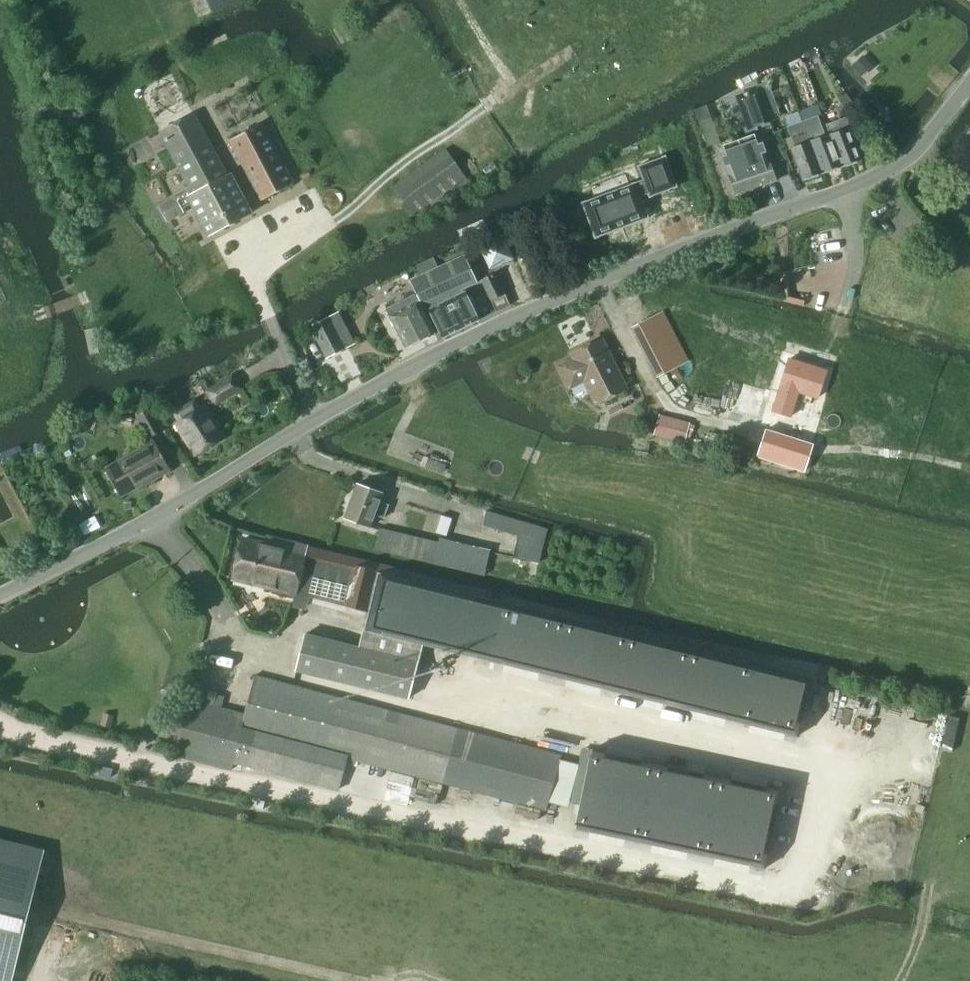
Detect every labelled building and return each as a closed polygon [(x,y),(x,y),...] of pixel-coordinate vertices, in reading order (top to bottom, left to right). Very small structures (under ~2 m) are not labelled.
[(213,12),(214,14),(221,10),(244,0),(208,0),(213,12)] [(163,122),(183,113),(184,91),(166,77),(146,87),(144,109),(163,122)] [(753,128),(769,122),(768,118),(778,114),(766,82),(756,86),(757,89),(735,97),(747,130),(753,128)] [(843,107),(851,102),(849,100),(845,94),(838,99),(843,107)] [(189,189),(174,197),(159,205),(167,221),(183,213),(181,210),(192,205),(208,236),(250,214),(230,174),(228,176),(198,115),(159,132),(174,159),(189,189)] [(824,136),(818,117),(803,123),(823,175),(842,168),(830,134),(824,136)] [(830,134),(842,168),(861,160),(850,130),(856,128),(854,121),(846,117),(826,125),(830,134)] [(803,182),(823,175),(803,123),(788,128),(795,146),(790,148),(803,182)] [(262,200),(293,184),(261,124),(230,141),(262,200)] [(755,188),(775,181),(761,140),(741,147),(755,188)] [(726,152),(721,154),(736,194),(755,188),(741,147),(726,152)] [(411,214),(465,177),(445,150),(393,186),(411,214)] [(594,235),(595,239),(598,237),(645,220),(648,219),(647,216),(646,216),(639,197),(648,194),(649,198),(652,197),(674,188),(674,189),(676,188),(676,185),(675,185),(665,159),(666,159),(665,157),(663,158),(641,166),(640,166),(638,167),(639,169),(644,181),(635,184),(632,185),(632,186),(586,203),(585,202),(582,204),(583,207),(584,207),(594,235)] [(480,248),(490,270),(512,260),(502,238),(480,248)] [(423,307),(477,282),(465,256),(411,281),(423,307)] [(494,302),(505,296),(494,274),(483,279),(494,302)] [(464,293),(428,311),(442,338),(477,321),(464,293)] [(405,349),(435,334),(415,294),(386,309),(405,349)] [(663,313),(632,329),(642,349),(673,333),(663,313)] [(311,328),(326,358),(345,349),(329,318),(311,328)] [(626,390),(604,345),(602,340),(571,355),(574,360),(560,367),(570,388),(584,381),(596,405),(626,390)] [(680,346),(649,362),(657,377),(688,361),(680,346)] [(789,360),(772,412),(790,417),(798,393),(817,399),(826,372),(789,360)] [(216,403),(228,396),(240,389),(232,377),(210,392),(216,403)] [(194,401),(173,414),(179,423),(177,424),(195,455),(212,444),(222,438),(203,409),(200,410),(194,401)] [(149,441),(163,432),(150,408),(136,416),(149,441)] [(684,445),(690,424),(659,415),(653,436),(684,445)] [(766,430),(757,458),(804,473),(813,445),(766,430)] [(120,497),(171,470),(154,442),(105,469),(120,497)] [(384,518),(388,506),(379,503),(383,494),(375,491),(358,485),(345,518),(370,527),(375,515),(384,518)] [(487,511),(483,526),(518,537),(514,558),(529,562),(538,564),(548,529),(540,527),(539,526),(487,511)] [(446,534),(451,518),(442,515),(437,531),(446,534)] [(439,543),(380,528),(379,529),(374,550),(433,565),(485,577),(490,551),(440,539),(439,543)] [(380,563),(313,546),(269,536),(266,547),(243,541),(234,579),(368,612),(380,563)] [(753,663),(397,577),(399,568),(399,567),(380,563),(368,612),(364,630),(471,656),(525,670),(739,721),(798,736),(812,678),(806,676),(753,663)] [(307,636),(299,669),(374,689),(409,698),(418,666),(422,645),(364,631),(359,650),(307,636)] [(255,676),(245,714),(241,731),(347,759),(371,765),(385,710),(255,676)] [(338,791),(347,759),(241,731),(245,715),(213,707),(217,694),(193,687),(175,756),(231,770),(233,763),(338,791)] [(574,829),(591,752),(401,712),(385,790),(574,829)] [(591,752),(574,829),(764,869),(781,792),(667,768),(591,752)] [(112,769),(100,767),(99,776),(110,778),(112,769)] [(256,810),(262,811),(264,803),(257,802),(256,810)] [(0,844),(0,980),(11,980),(44,855),(0,844)]
